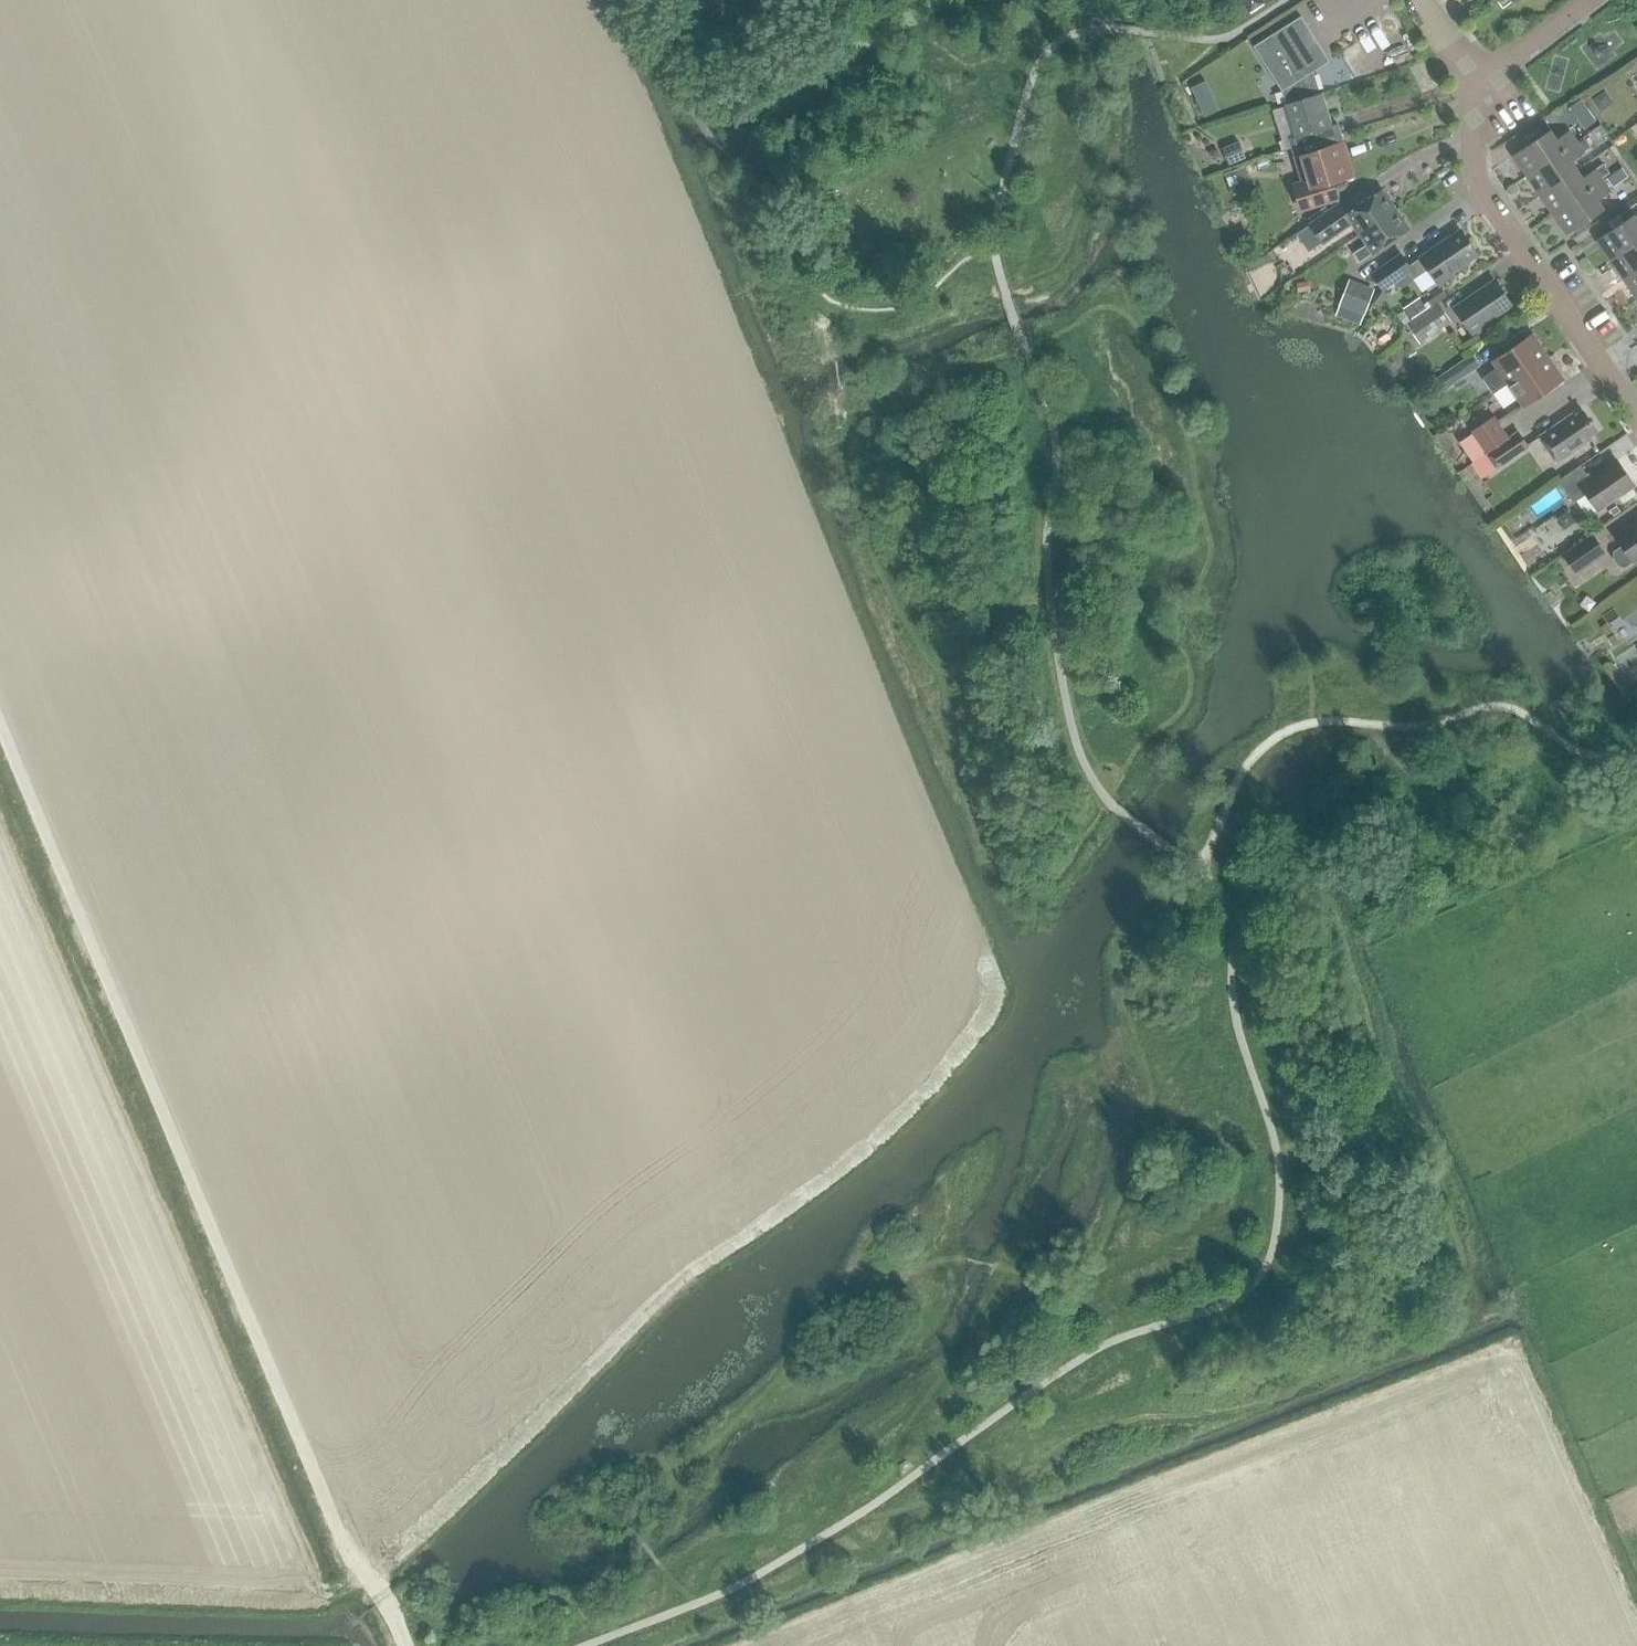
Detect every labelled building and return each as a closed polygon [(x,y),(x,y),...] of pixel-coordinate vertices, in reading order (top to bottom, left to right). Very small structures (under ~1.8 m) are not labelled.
[(1249,15),(1266,3),(1264,0),(1239,0),(1249,15)] [(1282,93),(1285,104),(1319,94),(1312,73),(1329,63),(1317,44),(1301,18),(1253,48),(1282,93)] [(1289,140),(1292,149),(1339,134),(1337,126),(1331,127),(1321,94),(1319,95),(1319,94),(1285,104),(1286,106),(1285,106),(1295,139),(1289,140)] [(1218,110),(1212,96),(1197,102),(1203,116),(1218,110)] [(1597,139),(1606,133),(1600,124),(1591,130),(1597,139)] [(1513,158),(1526,177),(1583,138),(1583,137),(1586,135),(1579,125),(1556,141),(1550,132),(1513,158)] [(1342,145),(1339,134),(1292,149),(1303,186),(1292,189),(1299,211),(1336,199),(1331,184),(1347,179),(1336,146),(1342,145)] [(1571,163),(1591,149),(1583,138),(1526,177),(1539,197),(1577,171),(1571,163)] [(1222,147),(1229,165),(1245,158),(1239,141),(1222,147)] [(1224,173),(1231,194),(1251,187),(1244,166),(1224,173)] [(1622,168),(1606,179),(1612,187),(1627,176),(1622,168)] [(1539,197),(1553,216),(1603,181),(1595,170),(1583,179),(1577,171),(1539,197)] [(1610,192),(1603,181),(1553,216),(1566,236),(1604,210),(1598,201),(1610,192)] [(1351,226),(1358,237),(1395,212),(1381,192),(1344,217),(1337,206),(1308,226),(1322,246),(1351,226)] [(1370,254),(1371,256),(1408,231),(1395,212),(1358,237),(1364,245),(1353,253),(1359,262),(1370,254)] [(1610,262),(1636,244),(1636,220),(1635,216),(1597,243),(1610,262)] [(1428,272),(1439,288),(1454,278),(1451,274),(1477,257),(1460,232),(1409,268),(1400,256),(1371,276),(1383,293),(1409,275),(1413,282),(1428,272)] [(1303,233),(1279,249),(1293,270),(1317,254),(1303,233)] [(1624,281),(1636,272),(1636,244),(1610,262),(1624,281)] [(1636,301),(1636,272),(1624,281),(1636,301)] [(1364,314),(1374,289),(1349,279),(1339,305),(1364,314)] [(1308,280),(1297,283),(1299,292),(1310,289),(1308,280)] [(1511,307),(1494,283),(1454,310),(1474,338),(1489,328),(1486,324),(1511,307)] [(1403,308),(1411,319),(1426,308),(1418,297),(1403,308)] [(1451,321),(1438,302),(1406,323),(1420,343),(1451,321)] [(1493,363),(1496,368),(1482,377),(1493,393),(1506,384),(1508,386),(1547,359),(1531,337),(1493,363)] [(1471,354),(1444,373),(1452,385),(1480,367),(1471,354)] [(1562,382),(1547,359),(1508,386),(1523,408),(1562,382)] [(1573,415),(1539,439),(1557,465),(1591,441),(1589,438),(1596,433),(1582,413),(1575,418),(1573,415)] [(1508,437),(1494,416),(1470,431),(1470,432),(1463,437),(1477,457),(1485,452),(1508,437)] [(1485,452),(1496,469),(1529,447),(1518,430),(1508,437),(1485,452)] [(1586,495),(1598,512),(1634,487),(1616,462),(1589,481),(1580,467),(1558,482),(1573,504),(1586,495)] [(1633,563),(1636,561),(1636,523),(1616,538),(1622,547),(1614,553),(1613,560),(1617,565),(1623,567),(1632,561),(1633,563)] [(1593,534),(1562,554),(1574,573),(1605,553),(1593,534)] [(1586,595),(1579,604),(1588,611),(1595,602),(1586,595)]
